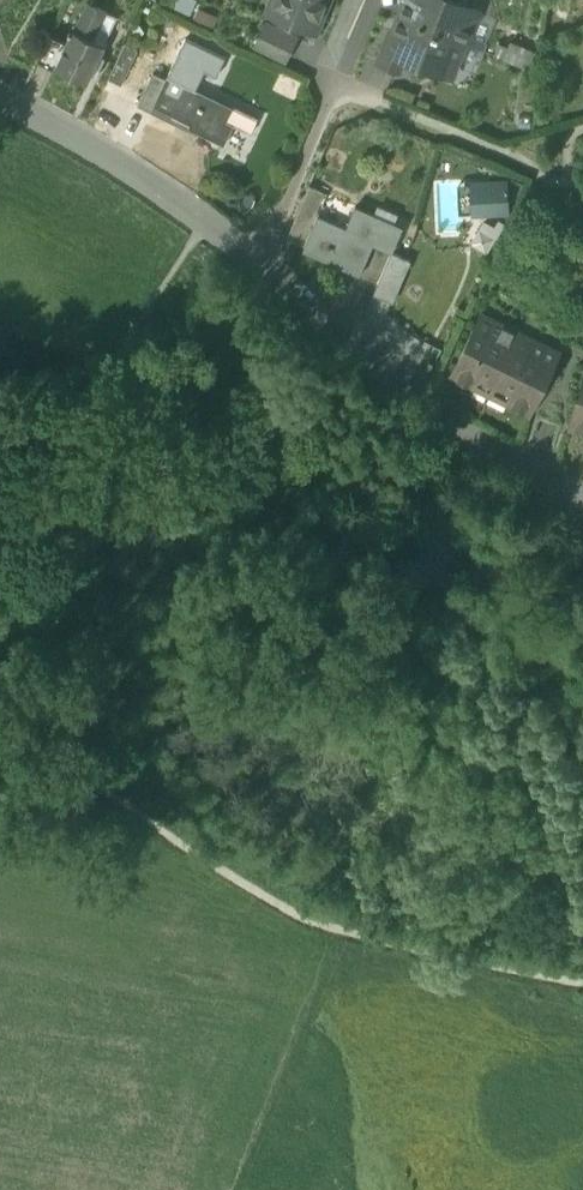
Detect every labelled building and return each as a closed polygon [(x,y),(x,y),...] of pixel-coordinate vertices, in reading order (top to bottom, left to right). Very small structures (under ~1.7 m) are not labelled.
[(266,12),(272,14),(278,0),(271,0),(266,12)] [(328,0),(278,0),(272,14),(316,31),(328,0)] [(398,16),(393,29),(390,28),(377,60),(400,70),(405,57),(431,68),(434,61),(441,64),(451,62),(459,57),(465,43),(471,27),(470,19),(464,11),(467,5),(455,0),(405,0),(398,16)] [(73,30),(67,43),(56,67),(57,67),(86,81),(104,45),(94,40),(107,12),(87,3),(74,30),(73,30)] [(471,27),(465,43),(481,49),(494,16),(467,5),(464,11),(470,19),(471,27)] [(254,47),(285,62),(296,37),(277,28),(276,31),(265,26),(254,47)] [(56,70),(57,67),(56,67),(67,43),(50,35),(37,61),(56,70)] [(186,39),(168,76),(199,91),(208,72),(217,77),(226,58),(186,39)] [(498,42),(493,54),(538,72),(539,49),(534,49),(510,40),(508,46),(498,42)] [(459,57),(463,58),(478,65),(484,50),(481,49),(465,43),(459,57)] [(108,79),(121,85),(138,50),(125,44),(108,79)] [(434,61),(431,68),(430,70),(454,79),(463,58),(459,57),(451,62),(441,64),(434,61)] [(217,141),(226,121),(233,107),(199,91),(168,76),(166,80),(153,73),(140,99),(191,124),(189,128),(217,141)] [(258,119),(233,107),(226,121),(233,125),(252,133),(258,119)] [(226,121),(217,141),(224,145),(233,125),(226,121)] [(508,175),(469,178),(471,216),(510,213),(508,175)] [(287,238),(304,246),(318,215),(328,194),(310,186),(287,238)] [(303,250),(359,275),(373,243),(392,252),(403,226),(356,205),(346,227),(318,215),(304,246),(303,250)] [(451,372),(490,391),(520,330),(480,311),(451,372)] [(559,350),(520,330),(490,391),(530,410),(559,350)] [(582,428),(582,377),(569,424),(582,428)]
